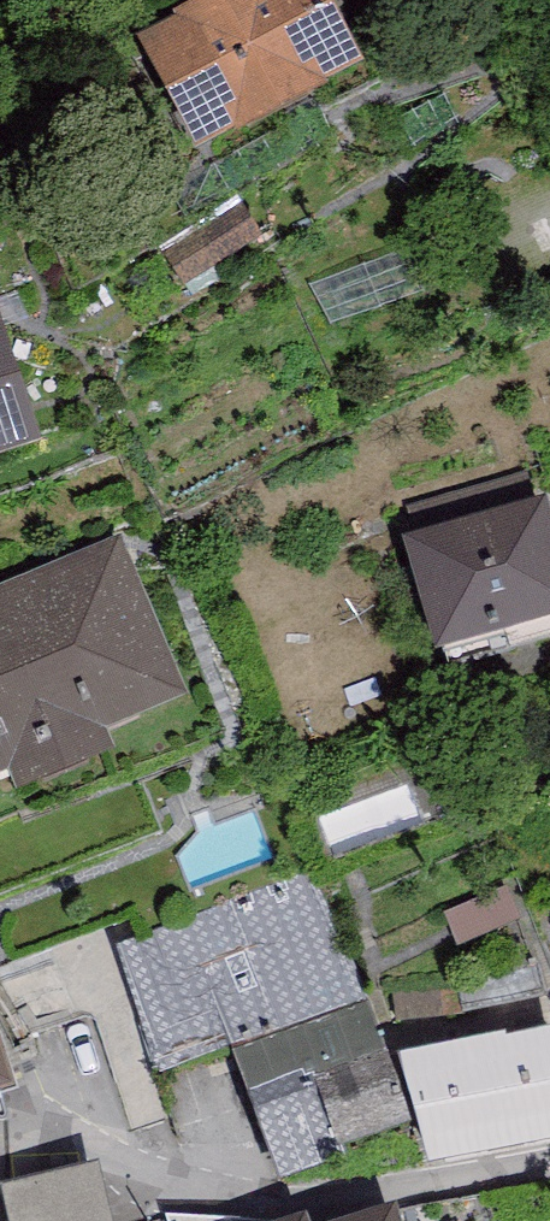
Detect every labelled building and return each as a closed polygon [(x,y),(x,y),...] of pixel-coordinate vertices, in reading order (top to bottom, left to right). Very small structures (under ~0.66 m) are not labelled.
[(155,44),(176,82),(185,82),(190,93),(185,103),(201,140),(317,89),(321,75),(356,62),(337,25),(326,24),(320,14),(324,4),(322,0),(243,0),(155,44)] [(245,216),(171,256),(186,284),(261,244),(245,216)] [(44,452),(0,316),(0,466),(44,452)] [(403,546),(441,668),(549,636),(549,566),(531,507),(403,546)] [(0,592),(0,783),(10,779),(19,803),(115,764),(105,738),(186,705),(119,543),(0,592)] [(122,942),(169,1070),(251,1037),(299,1165),(392,1140),(403,1159),(433,1152),(396,1040),(372,988),(316,867),(122,942)] [(540,960),(394,988),(400,1017),(476,1010),(549,990),(540,960)] [(418,1062),(444,1152),(549,1128),(549,1033),(526,1041),(520,1030),(418,1062)] [(15,1120),(0,1068),(0,1120),(15,1120)] [(97,1159),(0,1182),(0,1186),(9,1220),(112,1220),(97,1159)] [(394,1202),(332,1220),(401,1220),(394,1202)] [(309,1208),(269,1220),(312,1220),(309,1208)]
